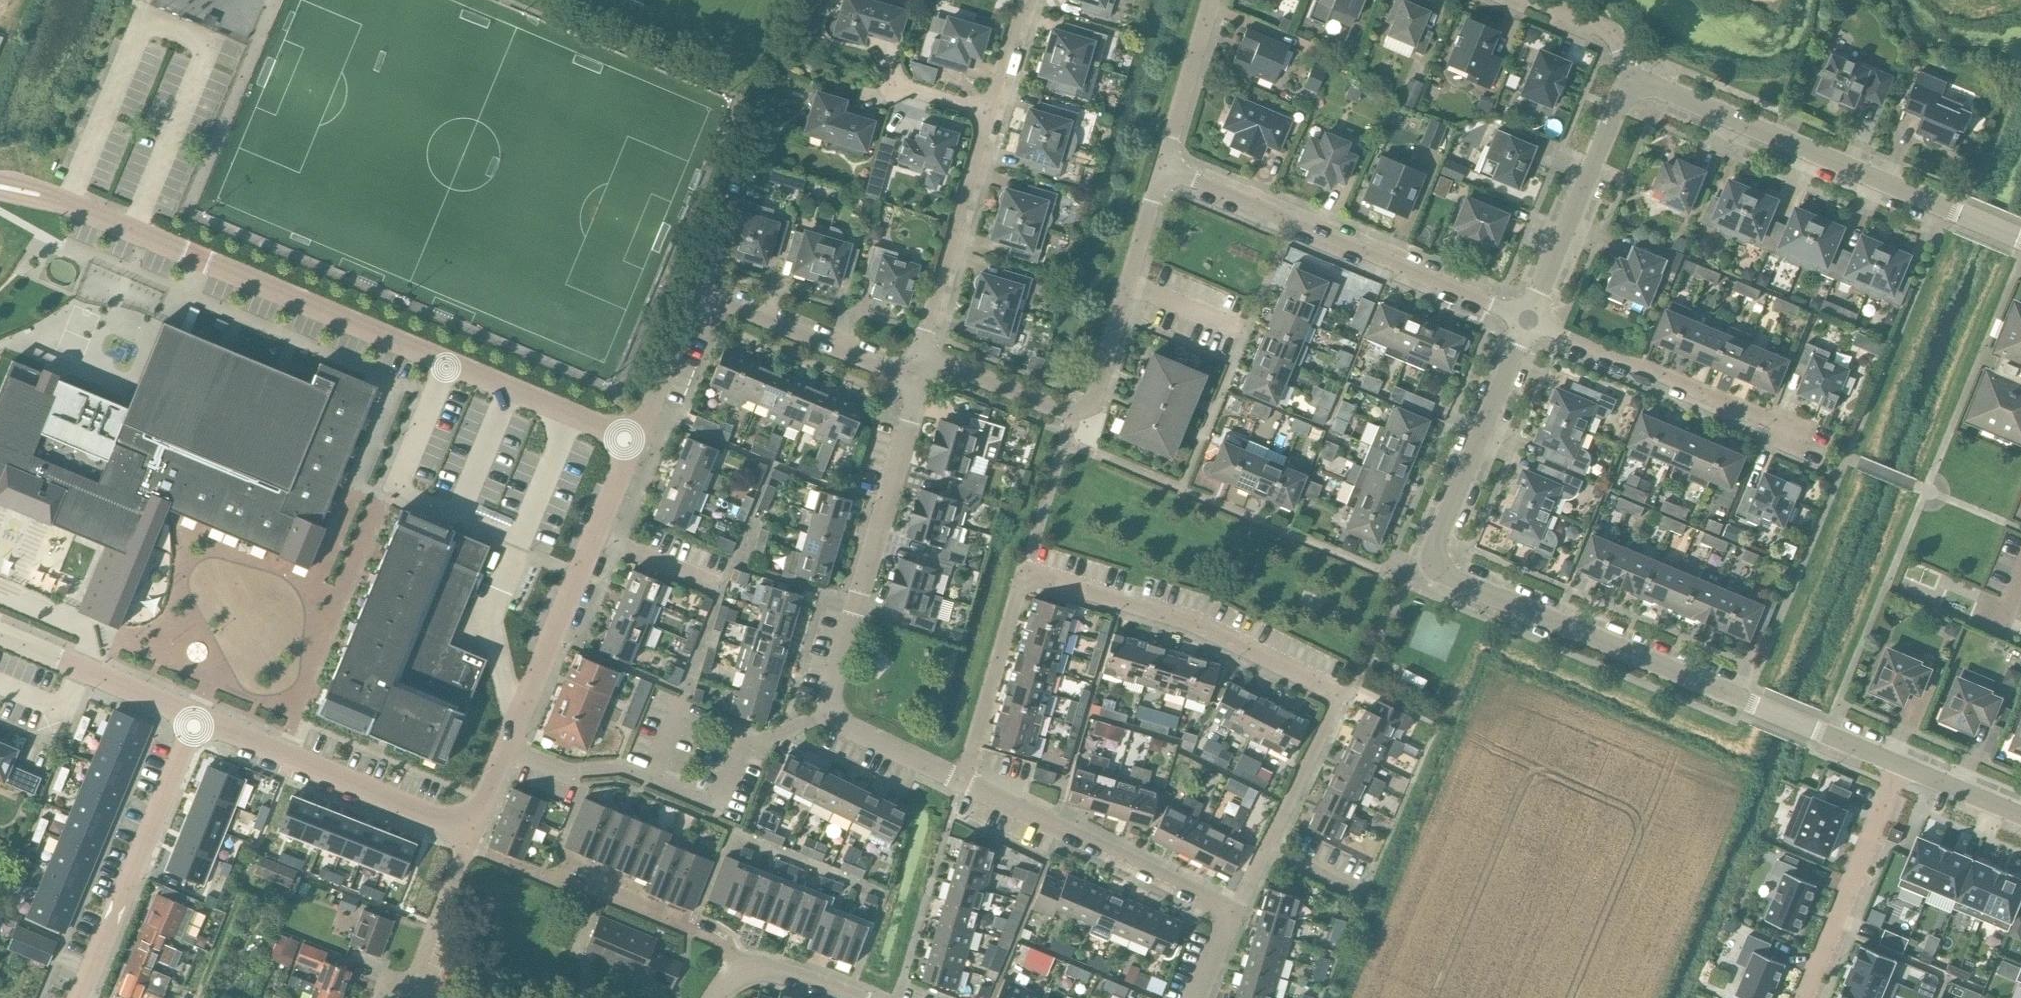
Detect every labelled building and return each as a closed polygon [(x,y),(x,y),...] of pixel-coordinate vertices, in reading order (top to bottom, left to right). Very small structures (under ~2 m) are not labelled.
[(829,27),(830,30),(832,33),(835,35),(847,38),(847,37),(861,42),(865,30),(896,39),(907,5),(891,0),(845,0),(839,20),(835,20),(832,21),(830,24),(829,27)] [(1087,1),(1084,12),(1108,19),(1114,0),(1084,0),(1087,1)] [(1307,18),(1325,26),(1328,18),(1335,21),(1351,28),(1355,18),(1363,0),(1319,0),(1319,2),(1315,0),(1307,18)] [(1432,33),(1421,28),(1428,11),(1414,5),(1416,0),(1415,0),(1395,0),(1386,22),(1391,24),(1386,36),(1413,47),(1411,50),(1422,55),(1432,33)] [(211,26),(214,18),(207,15),(203,22),(211,26)] [(1277,29),(1285,33),(1290,21),(1282,18),(1277,29)] [(972,26),(948,19),(942,41),(934,38),(926,63),(961,73),(967,53),(979,57),(983,42),(984,43),(987,31),(988,28),(986,24),(984,22),(980,21),(977,22),(974,24),(972,26)] [(1487,56),(1496,33),(1466,21),(1459,36),(1457,36),(1454,45),(1455,46),(1448,63),(1470,72),(1468,78),(1489,87),(1499,61),(1487,56)] [(1046,53),(1085,64),(1091,43),(1090,43),(1094,31),(1069,24),(1066,35),(1050,31),(1047,42),(1049,43),(1046,53)] [(1526,27),(1521,39),(1533,44),(1538,32),(1526,27)] [(1295,28),(1293,34),(1300,37),(1303,32),(1295,28)] [(1273,83),(1289,46),(1246,29),(1231,66),(1273,83)] [(1558,93),(1564,79),(1562,78),(1568,63),(1538,51),(1520,95),(1529,98),(1527,102),(1529,106),(1536,109),(1540,107),(1541,104),(1550,107),(1556,92),(1558,93)] [(1880,100),(1889,79),(1844,60),(1840,54),(1836,52),(1832,52),(1829,55),(1827,60),(1829,66),(1819,91),(1854,106),(1860,92),(1880,100)] [(1078,86),(1085,64),(1046,53),(1043,63),(1041,62),(1038,74),(1053,78),(1050,89),(1074,96),(1078,85),(1078,86)] [(937,69),(906,60),(910,78),(932,85),(937,69)] [(1316,93),(1325,70),(1312,64),(1302,87),(1316,93)] [(1965,130),(1972,113),(1961,109),(1963,105),(1943,97),(1948,82),(1921,71),(1904,111),(1923,119),(1916,134),(1924,137),(1924,138),(1925,141),(1929,142),(1933,140),(1953,148),(1961,129),(1965,130)] [(1411,110),(1422,85),(1409,79),(1398,104),(1411,110)] [(861,158),(872,123),(840,114),(844,102),(829,98),(830,97),(817,93),(814,93),(811,94),(809,97),(808,100),(808,103),(810,106),(813,108),(806,133),(827,139),(825,147),(861,158)] [(1474,109),(1488,115),(1494,101),(1480,95),(1474,109)] [(1277,149),(1289,121),(1236,99),(1225,127),(1237,132),(1231,147),(1259,158),(1265,144),(1277,149)] [(1023,133),(1074,148),(1075,145),(1076,141),(1076,137),(1074,134),(1072,131),(1077,113),(1046,104),(1043,115),(1027,111),(1024,122),(1026,123),(1023,133)] [(1435,148),(1444,126),(1430,120),(1421,143),(1435,148)] [(944,173),(956,135),(934,128),(935,126),(922,122),(916,144),(905,140),(897,166),(896,167),(921,174),(923,167),(944,173)] [(1517,189),(1534,147),(1495,131),(1478,173),(1517,189)] [(1074,151),(1074,148),(1023,133),(1020,142),(1018,142),(1014,153),(1030,158),(1027,169),(1058,178),(1063,161),(1067,160),(1070,157),(1072,154),(1074,151)] [(1343,153),(1347,143),(1325,134),(1321,143),(1310,139),(1299,165),(1310,169),(1306,179),(1328,188),(1332,179),(1343,183),(1354,157),(1343,153)] [(1406,217),(1423,175),(1380,157),(1363,199),(1373,204),(1372,206),(1394,215),(1395,213),(1406,217)] [(874,159),(871,170),(885,174),(888,163),(874,159)] [(1435,173),(1438,175),(1455,182),(1456,181),(1462,168),(1444,160),(1441,159),(1435,173)] [(1705,172),(1679,161),(1676,169),(1665,164),(1655,189),(1666,193),(1663,201),(1668,203),(1668,207),(1672,211),(1676,212),(1680,213),(1684,210),(1689,212),(1705,172)] [(770,170),(767,181),(779,184),(782,173),(770,170)] [(1439,176),(1434,189),(1446,194),(1451,181),(1439,176)] [(853,178),(850,190),(861,192),(864,181),(853,178)] [(1734,237),(1754,192),(1744,188),(1745,185),(1743,183),(1741,181),(1738,180),(1735,179),(1732,180),(1721,205),(1711,200),(1701,223),(1720,232),(1722,234),(1725,236),(1728,237),(1731,237),(1734,237)] [(1040,227),(1046,229),(1049,226),(1051,223),(1052,219),(1051,216),(1050,214),(1057,194),(1032,186),(1029,197),(1003,189),(1001,192),(999,194),(998,197),(998,200),(999,203),(1001,204),(998,215),(1040,227)] [(1768,251),(1777,228),(1767,224),(1777,199),(1775,196),(1773,194),(1770,193),(1767,193),(1764,193),(1763,195),(1754,192),(1734,237),(1735,237),(1737,240),(1739,242),(1742,243),(1745,243),(1748,243),(1768,251)] [(864,198),(859,217),(870,220),(876,201),(864,198)] [(1494,243),(1506,215),(1466,198),(1454,227),(1460,229),(1455,241),(1483,253),(1488,241),(1494,243)] [(754,218),(743,257),(753,260),(752,262),(764,265),(768,250),(779,253),(788,222),(771,217),(770,213),(767,210),(764,208),(761,206),(757,205),(753,218),(754,218)] [(1801,265),(1820,219),(1811,215),(1812,213),(1810,210),(1807,209),(1804,207),(1801,207),(1798,208),(1788,232),(1777,228),(1768,251),(1787,259),(1789,261),(1791,263),(1794,265),(1797,265),(1800,265),(1801,265)] [(754,218),(753,218),(733,212),(733,213),(722,210),(714,234),(726,237),(721,253),(733,256),(733,254),(743,257),(754,218)] [(1036,240),(1040,227),(998,215),(996,223),(993,222),(991,225),(989,227),(988,230),(988,233),(989,237),(1015,245),(1012,256),(1036,263),(1042,243),(1036,240)] [(1834,279),(1844,256),(1833,251),(1844,227),(1842,224),(1839,222),(1836,221),(1833,220),(1830,221),(1829,223),(1820,219),(1801,265),(1803,267),(1805,269),(1808,271),(1812,271),(1815,271),(1834,279)] [(870,224),(866,237),(880,241),(883,228),(870,224)] [(826,239),(816,278),(825,281),(825,283),(836,287),(841,271),(852,274),(859,250),(848,247),(848,246),(842,244),(844,238),(842,234),(840,231),(837,229),(833,227),(830,226),(826,239)] [(816,278),(826,239),(805,233),(805,234),(794,231),(787,255),(798,258),(793,274),(805,277),(806,275),(816,278)] [(1867,293),(1886,247),(1877,243),(1878,241),(1876,238),(1874,236),(1871,235),(1868,235),(1864,235),(1854,260),(1844,256),(1834,279),(1853,287),(1855,289),(1858,291),(1861,292),(1864,293),(1867,292),(1867,293)] [(1675,240),(1672,248),(1684,252),(1688,240),(1681,238),(1675,240)] [(906,305),(917,266),(895,260),(897,253),(873,246),(873,247),(866,272),(877,276),(871,297),(883,301),(884,298),(906,305)] [(1667,261),(1653,256),(1654,254),(1634,246),(1628,261),(1621,258),(1620,260),(1617,259),(1612,271),(1615,272),(1614,276),(1610,279),(1609,283),(1609,287),(1608,289),(1610,290),(1608,297),(1622,303),(1625,296),(1649,306),(1663,275),(1662,274),(1667,261)] [(1886,247),(1867,293),(1868,293),(1869,295),(1872,297),(1875,298),(1878,299),(1881,299),(1901,307),(1910,283),(1900,279),(1910,254),(1908,251),(1906,250),(1903,248),(1900,248),(1896,249),(1895,251),(1886,247)] [(1676,273),(1684,254),(1677,251),(1669,270),(1676,273)] [(1686,259),(1682,268),(1693,273),(1697,264),(1686,259)] [(1286,291),(1316,303),(1329,308),(1329,307),(1326,306),(1334,287),(1305,274),(1306,272),(1306,269),(1305,266),(1303,263),(1300,262),(1297,262),(1294,264),(1291,266),(1286,281),(1289,282),(1286,291)] [(1705,278),(1709,269),(1697,264),(1693,273),(1705,278)] [(1746,266),(1742,277),(1752,281),(1757,271),(1746,266)] [(1709,269),(1705,278),(1717,283),(1721,274),(1709,269)] [(974,282),(973,285),(974,288),(977,289),(974,299),(983,302),(1021,313),(1022,312),(1016,310),(1020,297),(1026,298),(1032,278),(1008,271),(1004,281),(981,275),(978,274),(976,276),(974,279),(974,282)] [(1761,272),(1756,283),(1767,287),(1772,277),(1761,272)] [(1745,295),(1749,286),(1737,281),(1733,290),(1745,295)] [(1749,286),(1745,295),(1757,300),(1761,291),(1749,286)] [(1308,323),(1316,303),(1286,291),(1282,299),(1279,297),(1274,309),(1308,323)] [(1813,295),(1809,306),(1820,311),(1825,300),(1813,295)] [(1785,311),(1789,302),(1776,297),(1773,306),(1785,311)] [(1352,318),(1365,323),(1374,303),(1361,298),(1352,318)] [(964,315),(964,318),(964,322),(967,322),(990,330),(987,340),(1011,347),(1017,327),(1021,313),(983,302),(974,299),(971,308),(969,308),(966,310),(964,312),(964,315)] [(1825,300),(1821,311),(1832,315),(1837,304),(1825,300)] [(1388,344),(1400,313),(1391,309),(1392,306),(1380,301),(1365,339),(1386,347),(1387,348),(1388,345),(1388,344)] [(1789,302),(1785,311),(1797,316),(1801,307),(1789,302)] [(1688,319),(1692,311),(1672,303),(1669,311),(1658,339),(1676,347),(1688,319)] [(2017,303),(2009,323),(2011,324),(2004,340),(2002,339),(1997,351),(2002,353),(1993,373),(1989,371),(1969,419),(1984,425),(1985,422),(2014,434),(2013,437),(2020,440),(2020,305),(2017,303)] [(1300,343),(1308,323),(1274,309),(1269,321),(1273,322),(1269,331),(1300,343)] [(1888,311),(1884,322),(1895,326),(1899,315),(1888,311)] [(1407,354),(1422,319),(1410,314),(1409,316),(1400,313),(1388,344),(1388,345),(1387,348),(1386,347),(1383,353),(1404,362),(1407,354)] [(1362,332),(1365,323),(1352,318),(1349,326),(1362,332)] [(1424,370),(1427,363),(1440,330),(1432,326),(1433,323),(1422,319),(1407,354),(1404,362),(1424,370)] [(1708,328),(1708,327),(1688,319),(1676,347),(1696,356),(1708,328)] [(0,389),(0,501),(104,545),(78,611),(110,624),(119,628),(160,527),(167,509),(278,554),(277,557),(296,564),(308,569),(325,528),(320,526),(371,397),(361,393),(365,385),(366,382),(319,364),(315,375),(312,383),(297,377),(286,373),(274,367),(253,359),(232,350),(219,345),(190,333),(179,329),(162,322),(157,336),(128,407),(118,403),(57,379),(12,360),(6,374),(0,389)] [(1728,336),(1728,335),(1708,327),(1708,328),(1696,356),(1716,364),(1728,336)] [(1440,330),(1427,363),(1448,372),(1457,350),(1461,351),(1465,350),(1467,347),(1469,344),(1469,341),(1467,338),(1464,336),(1449,330),(1448,333),(1440,330)] [(1291,363),(1300,343),(1269,331),(1266,339),(1262,337),(1257,349),(1291,363)] [(1748,345),(1748,344),(1728,335),(1728,336),(1716,364),(1736,372),(1748,345)] [(1876,340),(1871,352),(1880,356),(1885,344),(1876,340)] [(1834,410),(1840,396),(1837,395),(1848,370),(1827,361),(1831,353),(1807,343),(1807,344),(1797,368),(1808,373),(1799,393),(1821,402),(1820,404),(1834,410)] [(1768,353),(1768,352),(1748,344),(1748,345),(1736,372),(1756,381),(1768,353)] [(728,404),(747,359),(723,349),(708,385),(721,390),(717,399),(728,404)] [(1284,382),(1291,363),(1257,349),(1252,361),(1256,362),(1253,371),(1283,383),(1283,382),(1284,382)] [(1330,349),(1327,355),(1334,358),(1337,352),(1330,349)] [(1348,363),(1349,364),(1352,355),(1339,349),(1336,358),(1348,363)] [(1768,353),(1756,381),(1774,388),(1787,360),(1768,352),(1768,353)] [(1170,457),(1203,376),(1152,354),(1118,435),(1170,457)] [(1345,372),(1349,364),(1348,363),(1336,358),(1332,366),(1345,372)] [(756,404),(770,369),(747,359),(728,404),(740,408),(744,399),(756,404)] [(775,423),(793,378),(770,369),(756,404),(768,409),(764,418),(775,423)] [(1287,384),(1283,382),(1283,383),(1253,371),(1249,379),(1245,377),(1240,390),(1278,405),(1287,384)] [(1374,378),(1365,374),(1360,387),(1368,390),(1374,378)] [(802,423),(817,388),(793,378),(775,423),(786,428),(790,418),(802,423)] [(1374,378),(1368,390),(1377,394),(1382,381),(1374,378)] [(1550,416),(1584,431),(1591,415),(1598,418),(1602,418),(1607,417),(1610,415),(1613,411),(1617,400),(1600,393),(1579,384),(1573,397),(1558,390),(1553,403),(1555,404),(1550,416)] [(822,442),(840,397),(817,388),(802,423),(815,428),(810,437),(822,442)] [(1319,398),(1332,403),(1336,395),(1322,389),(1319,398)] [(1408,407),(1414,394),(1405,391),(1400,404),(1408,407)] [(1228,392),(1222,406),(1237,413),(1243,399),(1228,392)] [(1414,394),(1408,407),(1428,416),(1434,403),(1414,394)] [(1633,396),(1629,405),(1639,409),(1643,400),(1633,396)] [(840,397),(822,442),(833,447),(835,441),(848,446),(850,446),(851,446),(852,446),(853,445),(854,444),(860,428),(855,427),(864,407),(840,397)] [(1329,412),(1332,403),(1319,398),(1316,406),(1329,412)] [(1338,409),(1351,414),(1354,405),(1341,400),(1338,409)] [(1257,417),(1262,405),(1254,401),(1249,414),(1257,417)] [(1262,405),(1257,417),(1265,421),(1271,408),(1262,405)] [(1388,429),(1418,442),(1422,434),(1424,435),(1428,426),(1426,424),(1427,421),(1394,407),(1385,429),(1387,430),(1388,429)] [(1347,422),(1351,414),(1338,409),(1334,417),(1347,422)] [(715,437),(719,428),(720,425),(696,415),(692,427),(715,437)] [(1578,446),(1584,431),(1550,416),(1545,429),(1543,428),(1538,440),(1553,447),(1548,459),(1569,468),(1586,475),(1590,464),(1591,460),(1591,456),(1588,452),(1585,449),(1578,446)] [(936,433),(932,445),(973,457),(974,455),(983,458),(987,442),(1000,439),(1004,427),(994,424),(970,417),(967,429),(954,425),(941,421),(938,433),(936,433)] [(1288,431),(1297,434),(1302,421),(1294,418),(1288,431)] [(1652,453),(1663,425),(1645,418),(1633,445),(1627,457),(1647,465),(1652,453)] [(1302,421),(1297,434),(1305,438),(1311,425),(1302,421)] [(1672,461),(1683,434),(1663,425),(1652,453),(1672,461)] [(719,428),(715,437),(727,441),(730,433),(719,428)] [(1415,449),(1418,442),(1388,429),(1387,430),(1385,429),(1377,448),(1413,463),(1418,451),(1415,449)] [(1243,452),(1244,449),(1247,440),(1226,432),(1223,440),(1214,461),(1209,461),(1206,462),(1205,463),(1203,465),(1202,467),(1202,470),(1203,473),(1205,475),(1207,476),(1221,482),(1223,479),(1230,482),(1243,452)] [(1692,470),(1703,442),(1683,434),(1672,461),(1692,470)] [(679,458),(709,471),(718,450),(687,438),(679,458)] [(1321,449),(1334,454),(1338,445),(1325,440),(1321,449)] [(762,456),(765,447),(753,442),(750,451),(762,456)] [(1692,470),(1687,480),(1688,480),(1707,488),(1712,478),(1723,450),(1703,442),(1692,470)] [(931,457),(928,468),(954,475),(950,487),(972,493),(981,496),(981,495),(987,476),(969,471),(973,457),(932,445),(929,456),(931,457)] [(765,447),(762,456),(773,460),(776,452),(765,447)] [(1408,476),(1413,463),(1377,448),(1369,468),(1402,482),(1405,474),(1408,476)] [(1249,494),(1264,457),(1244,449),(1243,452),(1230,482),(1239,485),(1237,489),(1249,494)] [(1331,462),(1334,454),(1321,449),(1318,457),(1331,462)] [(1742,458),(1723,450),(1712,478),(1730,485),(1742,458)] [(1282,468),(1284,464),(1283,464),(1282,465),(1264,457),(1249,494),(1261,499),(1262,495),(1270,499),(1283,468),(1282,468)] [(702,489),(709,471),(679,458),(671,477),(702,489)] [(762,477),(767,465),(759,462),(754,474),(762,477)] [(808,475),(811,468),(799,464),(796,470),(808,475)] [(1283,468),(1270,499),(1279,502),(1277,506),(1290,511),(1305,473),(1284,464),(1282,468),(1283,468)] [(1516,498),(1550,512),(1557,496),(1564,499),(1569,499),(1573,498),(1577,496),(1579,492),(1583,481),(1567,474),(1566,474),(1545,465),(1540,478),(1525,472),(1519,484),(1522,485),(1516,498)] [(811,468),(808,475),(820,480),(823,473),(811,468)] [(1398,490),(1402,482),(1369,468),(1360,488),(1396,503),(1401,491),(1398,490)] [(754,474),(749,486),(757,489),(762,477),(754,474)] [(1787,483),(1766,474),(1757,495),(1746,491),(1736,515),(1736,514),(1736,516),(1759,525),(1763,517),(1783,525),(1794,500),(1796,501),(1802,487),(1788,481),(1787,483)] [(693,510),(702,489),(671,477),(663,497),(693,510)] [(1641,479),(1637,489),(1648,494),(1652,484),(1641,479)] [(1305,489),(1318,494),(1321,485),(1308,480),(1305,489)] [(762,495),(770,499),(775,487),(767,484),(762,495)] [(1596,484),(1592,493),(1601,497),(1605,488),(1596,484)] [(1633,498),(1637,489),(1625,484),(1622,493),(1633,498)] [(1396,503),(1360,488),(1360,489),(1351,485),(1342,505),(1352,508),(1385,522),(1388,514),(1391,515),(1396,503)] [(915,501),(912,513),(952,525),(953,525),(954,525),(960,527),(964,511),(977,508),(981,496),(972,493),(950,487),(947,498),(921,490),(917,502),(915,501)] [(1314,502),(1318,494),(1305,489),(1301,496),(1314,502)] [(1637,489),(1633,498),(1644,503),(1648,494),(1637,489)] [(812,512),(843,521),(850,499),(818,490),(812,512)] [(742,505),(749,509),(754,498),(746,495),(742,505)] [(765,511),(770,499),(762,495),(757,507),(765,511)] [(684,531),(693,510),(663,497),(654,518),(684,531)] [(1544,527),(1550,512),(1516,498),(1511,510),(1509,509),(1504,522),(1519,528),(1514,540),(1535,549),(1535,550),(1552,557),(1557,546),(1558,541),(1557,537),(1555,533),(1551,530),(1544,527)] [(1629,512),(1632,503),(1621,498),(1617,507),(1629,512)] [(1673,514),(1677,506),(1665,501),(1661,510),(1673,514)] [(1632,503),(1629,512),(1640,516),(1644,507),(1632,503)] [(744,521),(749,509),(742,505),(736,518),(744,521)] [(1677,506),(1673,514),(1685,519),(1689,510),(1677,506)] [(1382,529),(1385,522),(1352,508),(1343,529),(1365,538),(1364,543),(1365,547),(1367,549),(1371,550),(1374,550),(1377,549),(1379,546),(1385,530),(1382,529)] [(320,704),(316,713),(366,734),(367,732),(386,740),(416,753),(416,754),(425,758),(442,765),(486,659),(449,644),(489,546),(401,509),(390,535),(391,536),(347,641),(343,650),(331,679),(330,679),(329,683),(327,688),(322,698),(320,704)] [(838,541),(843,521),(812,512),(806,532),(838,541)] [(910,526),(907,536),(933,544),(930,556),(953,563),(959,564),(963,565),(969,545),(949,539),(953,525),(952,525),(912,513),(908,525),(910,526)] [(1671,529),(1675,520),(1663,515),(1659,524),(1671,529)] [(1706,528),(1719,533),(1723,524),(1710,519),(1706,528)] [(1675,520),(1671,529),(1683,534),(1686,525),(1675,520)] [(1728,525),(1724,535),(1739,541),(1743,531),(1728,525)] [(757,539),(766,542),(769,530),(760,528),(757,539)] [(832,562),(838,541),(806,532),(800,552),(832,562)] [(1713,547),(1717,538),(1705,533),(1701,542),(1713,547)] [(731,554),(736,542),(720,535),(715,547),(731,554)] [(1345,536),(1341,547),(1352,551),(1356,541),(1345,536)] [(1600,581),(1615,545),(1595,537),(1583,566),(1586,567),(1590,577),(1600,581)] [(1717,538),(1713,547),(1724,551),(1728,542),(1717,538)] [(762,555),(766,542),(757,539),(753,552),(762,555)] [(1624,583),(1636,554),(1615,545),(1600,581),(1610,585),(1619,581),(1624,583)] [(832,562),(800,552),(800,553),(787,550),(780,575),(793,579),(794,575),(825,584),(832,562)] [(1755,564),(1758,555),(1746,550),(1742,559),(1755,564)] [(1642,598),(1657,562),(1636,554),(1624,583),(1629,586),(1632,594),(1642,598)] [(895,571),(891,583),(933,595),(940,572),(949,575),(950,574),(956,576),(959,565),(959,564),(953,563),(930,556),(926,567),(901,559),(897,571),(895,571)] [(969,560),(967,566),(978,569),(981,558),(975,557),(969,560)] [(1575,562),(1565,558),(1559,573),(1568,577),(1575,562)] [(1666,601),(1678,571),(1657,562),(1642,598),(1653,603),(1660,599),(1666,601)] [(737,583),(742,571),(734,567),(729,580),(737,583)] [(624,591),(655,604),(664,583),(633,570),(624,591)] [(1688,607),(1700,580),(1678,571),(1666,601),(1670,603),(1674,611),(1684,616),(1688,607)] [(1713,607),(1721,588),(1700,580),(1688,607),(1684,616),(1695,620),(1700,616),(1708,619),(1713,607)] [(890,596),(887,605),(913,613),(909,624),(933,631),(937,618),(927,615),(933,595),(891,583),(888,595),(890,596)] [(764,607),(796,617),(799,606),(802,607),(805,596),(765,584),(758,607),(763,609),(764,607)] [(1738,607),(1742,597),(1721,588),(1713,607),(1708,619),(1712,621),(1716,629),(1727,634),(1738,607)] [(647,623),(655,604),(624,591),(616,611),(647,623)] [(1738,607),(1727,634),(1737,638),(1745,634),(1749,636),(1754,623),(1766,628),(1771,617),(1778,599),(1768,595),(1763,605),(1742,597),(1738,607)] [(708,611),(713,599),(705,596),(700,608),(708,611)] [(1028,621),(1067,632),(1073,611),(1034,599),(1028,621)] [(717,616),(726,619),(729,607),(720,605),(717,616)] [(790,637),(796,617),(764,607),(763,609),(758,628),(790,637)] [(639,643),(647,623),(616,611),(608,631),(639,643)] [(722,631),(726,619),(717,616),(714,629),(722,631)] [(1107,634),(1110,621),(1102,619),(1098,632),(1107,634)] [(1061,652),(1067,632),(1028,621),(1022,641),(1061,652)] [(1952,621),(1947,633),(1960,638),(1964,626),(1952,621)] [(790,637),(758,628),(746,624),(740,646),(783,659),(790,637)] [(687,639),(695,643),(700,631),(692,627),(687,639)] [(950,630),(947,640),(959,644),(962,634),(951,631),(950,630)] [(630,663),(639,643),(608,631),(600,651),(630,663)] [(1122,681),(1135,640),(1113,633),(1101,674),(1122,681)] [(690,654),(695,643),(687,639),(682,651),(690,654)] [(1144,687),(1156,646),(1135,640),(1122,681),(1144,687)] [(1054,673),(1061,652),(1022,641),(1015,662),(1054,673)] [(705,658),(713,660),(716,648),(708,646),(705,658)] [(777,679),(783,659),(740,646),(734,667),(745,670),(777,679)] [(1164,693),(1176,652),(1156,646),(1144,687),(1164,693)] [(1094,662),(1098,663),(1102,650),(1094,647),(1090,661),(1094,662)] [(1920,694),(1930,670),(1919,665),(1920,662),(1888,649),(1876,680),(1874,679),(1868,691),(1888,699),(1889,697),(1903,703),(1909,689),(1920,694)] [(1186,699),(1198,659),(1176,652),(1164,693),(1186,699)] [(585,749),(617,672),(576,655),(544,732),(543,736),(549,739),(576,751),(576,750),(583,753),(584,749),(585,749)] [(709,673),(713,660),(705,658),(701,670),(709,673)] [(1198,659),(1186,699),(1206,706),(1218,665),(1198,659)] [(1094,676),(1098,663),(1094,662),(1090,661),(1086,674),(1094,676)] [(1048,694),(1054,673),(1015,662),(1009,682),(1048,694)] [(678,685),(685,670),(673,665),(666,680),(678,685)] [(1404,668),(1401,676),(1423,687),(1426,680),(1404,668)] [(771,700),(777,679),(745,670),(740,689),(742,690),(740,691),(771,700)] [(633,729),(652,683),(640,678),(621,724),(633,729)] [(1991,723),(2001,699),(1989,694),(1990,692),(1959,679),(1946,709),(1944,708),(1939,720),(1959,729),(1960,726),(1973,732),(1979,718),(1991,723)] [(1042,714),(1048,694),(1009,682),(1003,703),(1042,714)] [(1230,730),(1248,693),(1228,683),(1210,720),(1230,730)] [(701,703),(704,690),(696,688),(692,700),(701,703)] [(742,690),(740,689),(739,690),(734,689),(728,712),(766,724),(769,713),(767,712),(771,700),(740,691),(742,690)] [(1078,702),(1086,704),(1090,691),(1082,689),(1078,702)] [(1249,739),(1268,703),(1248,693),(1230,730),(1249,739)] [(1103,700),(1101,707),(1113,710),(1115,703),(1103,700)] [(1073,746),(1086,704),(1078,702),(1066,744),(1073,746)] [(1354,730),(1399,752),(1400,751),(1407,755),(1411,747),(1404,744),(1391,737),(1396,728),(1400,730),(1405,730),(1408,727),(1410,724),(1410,720),(1408,716),(1376,702),(1371,714),(1363,710),(1354,730)] [(1036,735),(1042,714),(1003,703),(997,724),(1036,735)] [(1268,749),(1286,712),(1268,703),(1249,739),(1268,749)] [(1112,719),(1114,711),(1113,710),(1101,707),(1100,707),(1098,715),(1112,719)] [(114,711),(103,736),(140,751),(150,726),(114,711)] [(1114,711),(1112,719),(1125,722),(1127,714),(1114,711)] [(1286,712),(1268,749),(1289,759),(1307,722),(1286,712)] [(82,716),(73,737),(81,741),(90,719),(82,716)] [(1153,731),(1155,723),(1141,719),(1139,727),(1153,731)] [(1096,721),(1092,735),(1105,739),(1109,724),(1096,721)] [(1155,723),(1153,731),(1166,735),(1169,727),(1155,723)] [(1030,756),(1036,735),(997,724),(991,745),(1030,756)] [(1109,724),(1105,739),(1107,739),(1118,743),(1123,728),(1111,725),(1109,724)] [(2017,738),(2014,737),(2009,749),(2020,754),(2020,727),(2017,738)] [(1396,759),(1399,752),(1354,730),(1344,749),(1378,765),(1384,753),(1396,759)] [(1195,743),(1197,735),(1184,731),(1181,739),(1195,743)] [(103,736),(92,763),(129,778),(140,751),(103,736)] [(1151,738),(1148,749),(1160,752),(1163,741),(1151,738)] [(1069,759),(1073,746),(1066,744),(1062,757),(1069,759)] [(34,795),(41,778),(11,765),(17,752),(0,745),(0,780),(34,795)] [(1221,748),(1217,756),(1229,762),(1232,754),(1221,748)] [(1203,749),(1200,757),(1213,763),(1217,756),(1203,749)] [(1373,776),(1378,765),(1344,749),(1335,769),(1381,791),(1385,782),(1373,776)] [(794,794),(808,763),(788,754),(782,765),(773,761),(764,779),(794,794)] [(1086,808),(1101,757),(1091,754),(1087,769),(1075,766),(1064,802),(1086,808)] [(1217,756),(1213,763),(1225,769),(1229,762),(1217,756)] [(1107,814),(1117,779),(1105,775),(1109,759),(1101,757),(1086,808),(1107,814)] [(92,763),(82,787),(118,802),(129,778),(92,763)] [(814,803),(828,773),(808,763),(794,794),(814,803)] [(1248,763),(1245,770),(1254,774),(1257,768),(1248,763)] [(206,765),(196,792),(233,807),(244,780),(206,765)] [(61,766),(52,789),(60,792),(69,770),(61,766)] [(1052,784),(1055,772),(1035,767),(1032,778),(1052,784)] [(1128,820),(1143,770),(1133,767),(1128,782),(1117,779),(1107,814),(1128,820)] [(1242,768),(1239,776),(1252,782),(1255,774),(1254,774),(1245,770),(1242,768)] [(1260,768),(1257,775),(1267,780),(1271,773),(1260,768)] [(1377,798),(1381,791),(1335,769),(1326,787),(1359,804),(1365,792),(1377,798)] [(1143,770),(1128,820),(1148,826),(1159,791),(1146,787),(1151,772),(1143,770)] [(833,812),(847,782),(828,773),(814,803),(833,812)] [(1255,774),(1252,782),(1264,788),(1267,780),(1257,775),(1255,774)] [(852,822),(866,791),(847,782),(833,812),(852,822)] [(1239,783),(1234,793),(1243,798),(1249,788),(1239,783)] [(1791,818),(1784,835),(1797,840),(1796,842),(1828,855),(1847,811),(1847,810),(1845,809),(1844,809),(1851,792),(1833,784),(1826,801),(1815,796),(1814,797),(1804,823),(1791,818)] [(82,787),(71,813),(107,828),(118,802),(82,787)] [(1354,815),(1359,804),(1326,787),(1316,807),(1362,829),(1366,821),(1354,815)] [(505,807),(538,821),(546,801),(513,788),(505,807)] [(872,831),(886,801),(866,791),(852,822),(871,830),(872,831)] [(196,792),(186,818),(223,832),(233,807),(196,792)] [(1168,803),(1151,838),(1171,848),(1195,800),(1185,795),(1179,809),(1168,803)] [(292,796),(279,830),(300,838),(313,805),(292,796)] [(585,797),(565,847),(588,856),(592,858),(615,804),(610,802),(608,807),(586,798),(585,797)] [(1195,800),(1171,848),(1191,857),(1208,823),(1196,817),(1203,804),(1195,800)] [(872,831),(871,830),(867,838),(888,848),(905,810),(886,801),(872,831)] [(615,804),(592,858),(610,865),(611,866),(631,816),(630,815),(617,810),(619,805),(615,804)] [(261,805),(257,816),(265,819),(270,808),(261,805)] [(313,805),(300,838),(320,846),(333,812),(313,805)] [(1234,819),(1210,867),(1230,876),(1246,841),(1235,836),(1242,822),(1249,809),(1240,805),(1234,819)] [(530,840),(538,821),(505,807),(497,827),(530,840)] [(1358,837),(1362,829),(1316,807),(1307,826),(1340,843),(1346,831),(1358,837)] [(767,810),(760,826),(763,828),(774,833),(781,817),(767,810)] [(333,812),(320,846),(340,853),(353,820),(333,812)] [(71,813),(60,839),(97,854),(107,828),(71,813)] [(1208,823),(1191,857),(1210,867),(1234,819),(1224,814),(1218,828),(1208,823)] [(257,816),(253,828),(261,831),(265,819),(257,816)] [(631,816),(611,866),(630,873),(653,819),(648,817),(646,822),(631,816)] [(41,818),(32,840),(39,843),(48,821),(41,818)] [(186,818),(176,843),(213,858),(223,832),(186,818)] [(653,819),(630,873),(632,874),(648,881),(649,881),(665,841),(669,832),(655,826),(657,821),(654,819),(653,819)] [(353,820),(340,853),(360,861),(373,828),(353,820)] [(522,860),(530,840),(497,827),(489,846),(522,860)] [(1897,843),(1902,832),(1891,827),(1887,838),(1897,843)] [(373,828),(360,861),(380,869),(393,836),(373,828)] [(771,841),(774,833),(763,828),(760,836),(771,841)] [(774,833),(771,841),(781,846),(785,837),(774,833)] [(393,836),(380,869),(402,877),(415,844),(393,836)] [(803,844),(814,849),(818,842),(806,837),(803,844)] [(1919,837),(1899,885),(1926,897),(1927,897),(1931,888),(1930,888),(1947,847),(1940,845),(1919,837)] [(60,839),(49,865),(86,880),(97,854),(60,839)] [(648,881),(645,890),(663,898),(686,844),(682,842),(680,847),(665,841),(649,881),(648,881)] [(818,842),(814,849),(824,853),(828,845),(819,842),(818,841),(818,842)] [(956,861),(991,872),(997,851),(962,841),(956,861)] [(176,843),(165,870),(202,885),(213,858),(176,843)] [(686,844),(663,898),(670,901),(693,911),(713,861),(692,852),(689,851),(691,846),(686,844)] [(800,853),(811,857),(814,849),(803,844),(800,853)] [(849,845),(842,859),(854,865),(861,851),(849,845)] [(750,858),(753,850),(742,846),(739,854),(750,858)] [(1947,847),(1930,888),(1931,888),(1956,899),(1957,899),(1974,859),(1973,858),(1973,859),(1954,851),(1954,850),(1947,847)] [(814,849),(811,857),(811,858),(822,862),(826,854),(824,853),(814,849)] [(281,854),(278,861),(289,865),(292,858),(281,854)] [(1785,854),(1782,862),(1796,868),(1799,860),(1785,854)] [(725,855),(709,899),(737,910),(743,912),(760,869),(754,866),(736,860),(725,855)] [(263,857),(257,874),(291,888),(297,871),(263,857)] [(292,858),(289,865),(301,870),(303,862),(292,858)] [(785,871),(788,863),(777,859),(774,867),(785,871)] [(1956,899),(1952,908),(1953,908),(1980,919),(2001,870),(1994,867),(1994,868),(1974,860),(1975,859),(1974,859),(1957,899),(1956,899)] [(1783,878),(1766,920),(1797,933),(1817,885),(1793,875),(1796,868),(1782,862),(1777,860),(1772,873),(1783,878)] [(850,874),(854,865),(843,861),(840,869),(850,874)] [(985,892),(991,872),(956,861),(950,881),(985,892)] [(224,862),(219,874),(227,877),(232,866),(224,862)] [(788,863),(785,871),(796,875),(799,867),(788,863)] [(49,865),(38,891),(75,906),(86,880),(49,865)] [(854,865),(850,874),(861,878),(865,870),(854,865)] [(20,869),(11,891),(18,894),(27,872),(20,869)] [(321,869),(318,877),(329,881),(332,874),(321,869)] [(760,869),(743,912),(765,921),(766,921),(783,877),(782,877),(760,869)] [(1028,870),(1023,881),(1033,886),(1038,874),(1028,870)] [(1980,919),(2008,931),(2020,900),(2020,879),(2007,873),(2008,873),(2001,870),(1980,919)] [(332,874),(329,881),(341,886),(344,878),(332,874)] [(1072,916),(1086,882),(1067,874),(1063,882),(1052,908),(1055,909),(1072,916)] [(1052,908),(1063,882),(1045,875),(1030,909),(1052,918),(1055,909),(1052,908)] [(830,888),(832,880),(822,876),(819,884),(830,888)] [(783,877),(766,921),(788,929),(805,886),(783,877)] [(832,880),(830,888),(840,892),(844,884),(832,880)] [(979,912),(985,892),(950,881),(944,901),(979,912)] [(1023,881),(1019,892),(1029,896),(1033,886),(1023,881)] [(1090,924),(1105,890),(1086,882),(1072,916),(1090,924)] [(361,885),(358,892),(369,897),(372,889),(361,885)] [(152,907),(144,925),(169,935),(174,937),(181,940),(192,912),(186,910),(183,908),(188,896),(164,886),(159,897),(157,897),(153,907),(152,907)] [(805,886),(788,929),(791,931),(810,937),(827,894),(808,887),(805,886)] [(372,889),(369,897),(381,901),(384,894),(372,889)] [(1262,909),(1296,919),(1303,899),(1269,889),(1262,909)] [(1090,924),(1110,931),(1124,898),(1105,890),(1090,924)] [(38,891),(28,916),(64,931),(75,906),(38,891)] [(875,905),(878,897),(867,893),(864,901),(875,905)] [(341,898),(338,906),(353,912),(358,900),(343,894),(341,898)] [(810,937),(806,947),(830,956),(846,912),(830,906),(833,897),(827,894),(810,937)] [(206,896),(203,904),(214,909),(218,901),(206,896)] [(1129,940),(1143,906),(1124,898),(1110,931),(1110,932),(1129,940)] [(974,931),(979,912),(944,901),(938,921),(974,931)] [(1148,947),(1162,913),(1143,906),(1129,940),(1148,947)] [(1012,907),(1007,920),(1018,924),(1023,912),(1012,907)] [(379,957),(393,920),(363,908),(349,945),(379,957)] [(1290,939),(1296,919),(1262,909),(1256,929),(1290,939)] [(846,912),(830,956),(834,958),(853,965),(868,927),(871,928),(873,923),(873,922),(870,921),(852,914),(846,912)] [(9,913),(5,924),(15,928),(19,916),(9,913)] [(1162,913),(1148,947),(1168,956),(1182,922),(1162,913)] [(642,977),(651,954),(656,942),(657,939),(600,915),(585,949),(595,953),(594,956),(642,977)] [(1331,930),(1342,933),(1346,921),(1335,918),(1331,930)] [(1727,919),(1723,929),(1733,933),(1737,924),(1727,919)] [(1007,920),(1003,930),(1014,934),(1018,924),(1007,920)] [(968,950),(974,931),(938,921),(933,939),(968,950)] [(18,925),(8,949),(27,957),(38,934),(18,925)] [(144,925),(137,943),(161,952),(162,953),(173,957),(179,960),(183,951),(177,949),(165,944),(169,935),(144,925)] [(1023,928),(1020,936),(1028,940),(1032,932),(1023,929),(1023,928)] [(1284,960),(1290,939),(1256,929),(1250,949),(1284,960)] [(1885,929),(1880,944),(1903,953),(1909,939),(1885,929)] [(1339,944),(1342,933),(1331,930),(1328,940),(1339,944)] [(38,934),(27,957),(47,966),(57,942),(38,934)] [(279,934),(273,951),(293,958),(299,942),(279,934)] [(1730,997),(1766,997),(1778,968),(1757,959),(1763,945),(1740,936),(1734,951),(1747,956),(1730,997)] [(962,970),(968,950),(933,939),(927,960),(962,970)] [(1060,955),(1064,946),(1053,941),(1049,951),(1060,955)] [(137,943),(130,961),(144,967),(149,969),(154,971),(154,970),(158,961),(170,966),(175,968),(179,960),(173,957),(162,953),(161,952),(137,943)] [(989,943),(985,954),(1002,962),(1007,950),(992,944),(989,943)] [(315,984),(342,995),(351,971),(324,960),(327,953),(303,944),(296,963),(319,972),(315,984)] [(1861,945),(1853,964),(1889,979),(1897,959),(1861,945)] [(1064,946),(1060,955),(1071,960),(1075,950),(1064,946)] [(1031,947),(1026,958),(1036,962),(1041,952),(1031,947)] [(1278,979),(1284,960),(1250,949),(1244,969),(1278,979)] [(1041,952),(1036,962),(1048,967),(1052,957),(1053,956),(1041,952)] [(1922,952),(1919,960),(1930,964),(1933,957),(1922,952)] [(651,954),(642,977),(672,989),(682,964),(660,954),(659,957),(651,954)] [(985,954),(980,967),(998,972),(999,970),(1002,962),(985,954)] [(1094,969),(1098,959),(1090,955),(1086,966),(1094,969)] [(1315,967),(1326,971),(1329,960),(1318,956),(1315,967)] [(1098,959),(1094,969),(1107,974),(1111,964),(1098,959)] [(956,990),(962,970),(927,960),(921,980),(956,990)] [(123,977),(147,987),(146,990),(148,990),(159,995),(160,996),(162,997),(170,977),(154,971),(149,969),(144,967),(130,961),(123,977)] [(1853,964),(1846,982),(1881,997),(1889,979),(1853,964)] [(1949,964),(1946,971),(1957,976),(1960,968),(1949,964)] [(1076,981),(1081,970),(1070,965),(1065,976),(1076,981)] [(1322,982),(1326,971),(1315,967),(1312,979),(1322,982)] [(1960,968),(1957,976),(1968,980),(1971,973),(1960,968)] [(1273,997),(1278,979),(1244,969),(1239,987),(1252,991),(1273,997)] [(1081,970),(1076,981),(1088,986),(1092,974),(1081,970)] [(1136,986),(1141,976),(1130,972),(1126,981),(1136,986)] [(315,984),(291,975),(287,985),(311,994),(309,997),(340,997),(342,995),(315,984)] [(1141,976),(1136,986),(1147,991),(1152,981),(1141,976)] [(116,994),(125,997),(158,997),(159,995),(148,990),(146,990),(147,987),(123,977),(123,979),(116,994)] [(1024,987),(1005,978),(995,997),(1019,997),(1024,987)] [(1113,996),(1117,985),(1106,981),(1102,991),(1113,996)] [(1839,997),(1883,997),(1881,997),(1846,982),(1839,997)] [(1930,983),(1925,994),(1932,997),(1937,986),(1930,983)] [(1113,996),(1118,997),(1124,997),(1128,990),(1117,985),(1113,996)] [(990,991),(980,987),(976,997),(987,997),(990,991)] [(1042,996),(1024,987),(1019,997),(1041,997),(1042,996)] [(1273,997),(1252,991),(1239,987),(1235,997),(1273,997)]
